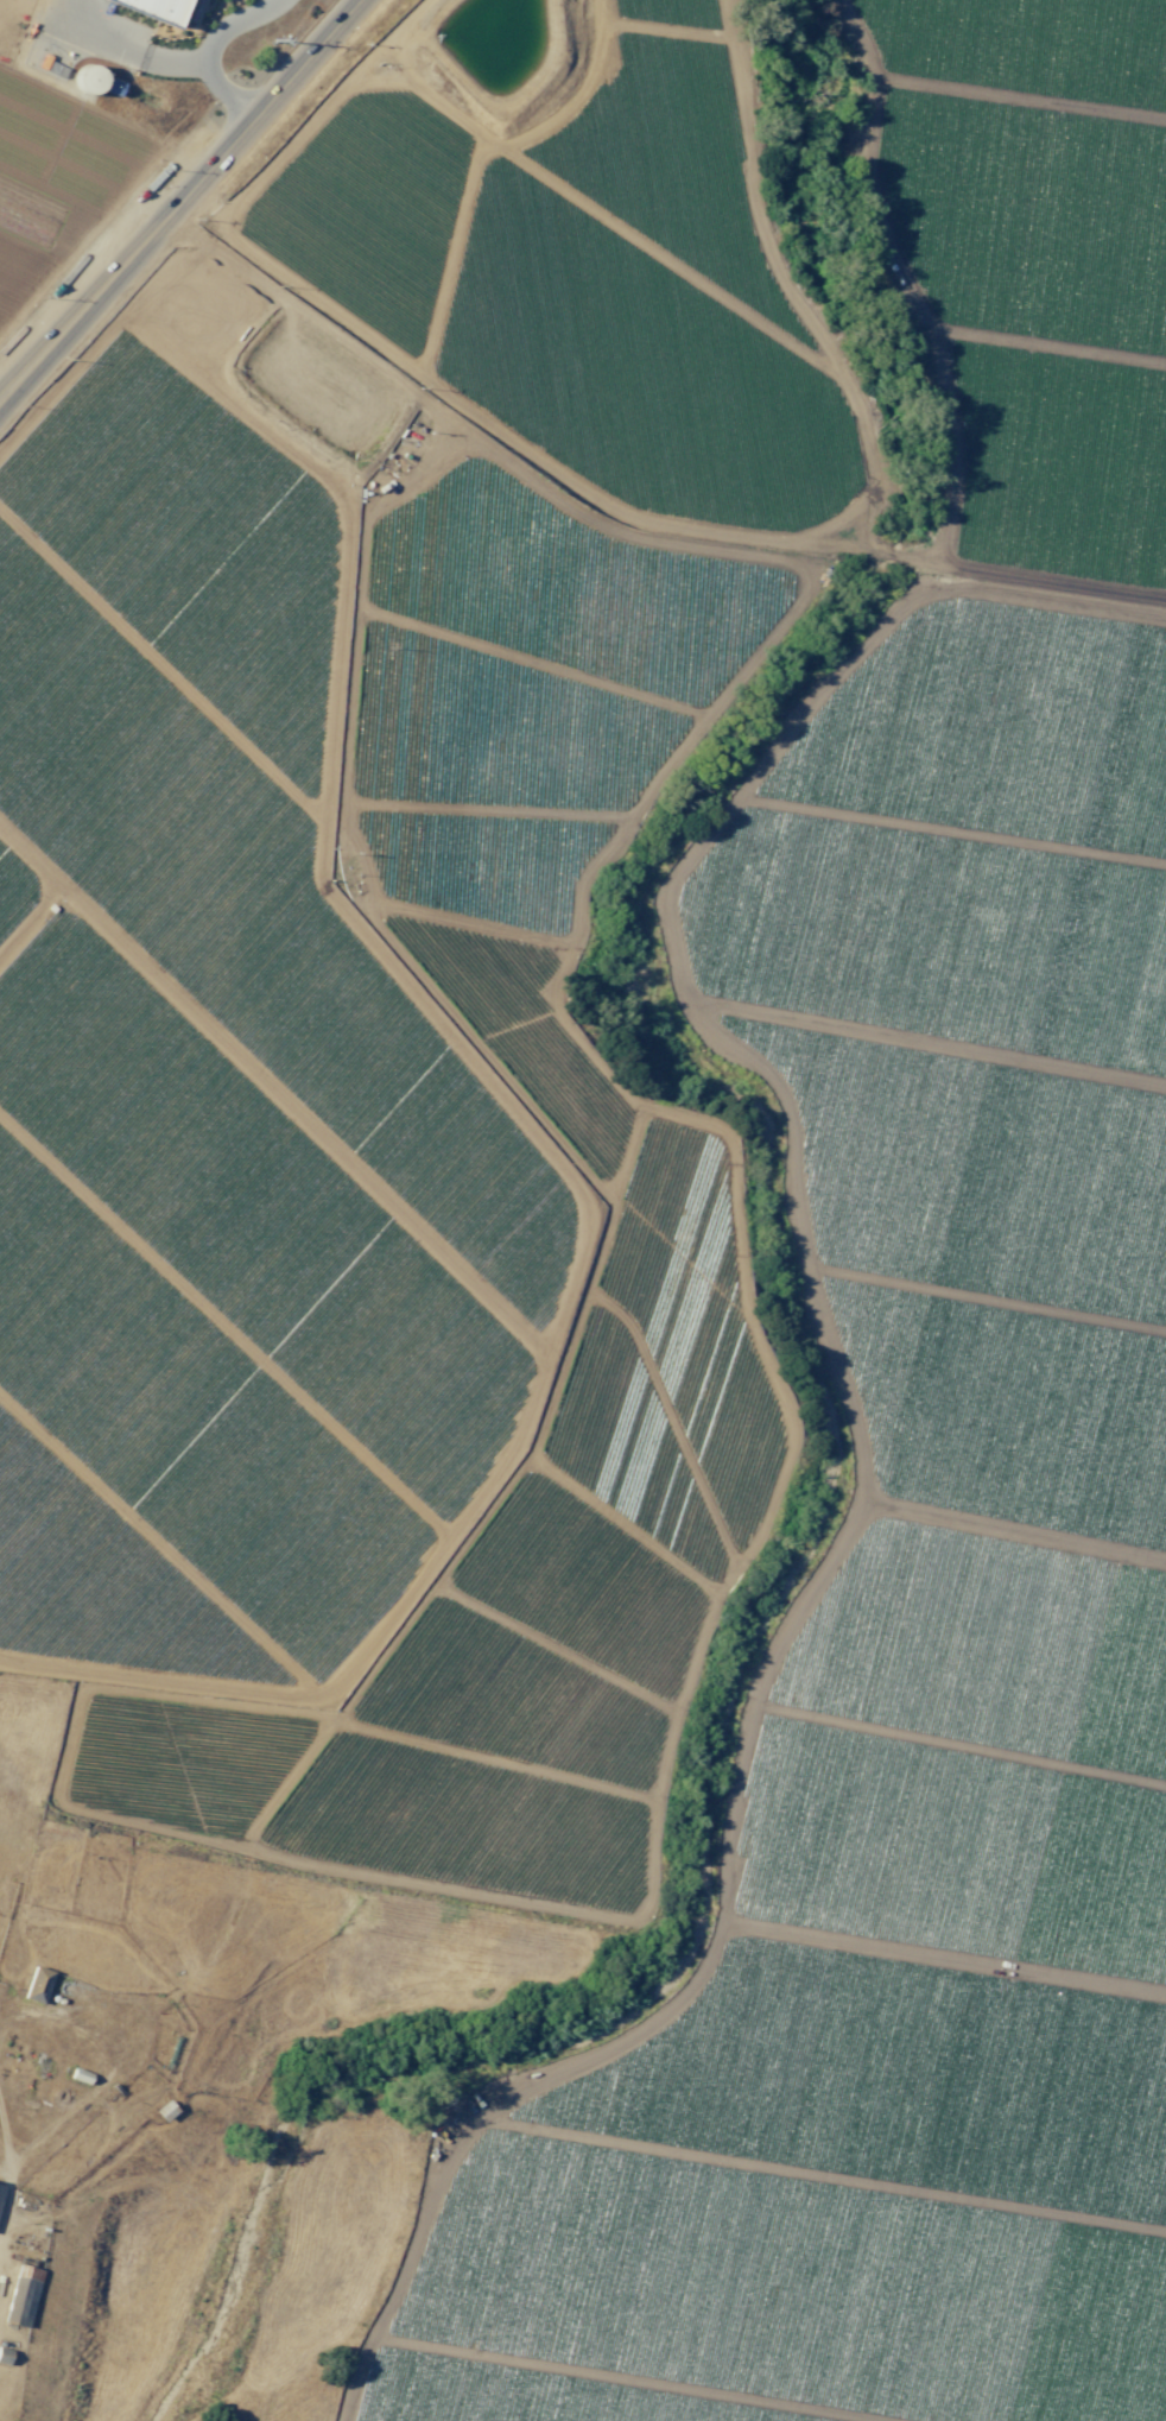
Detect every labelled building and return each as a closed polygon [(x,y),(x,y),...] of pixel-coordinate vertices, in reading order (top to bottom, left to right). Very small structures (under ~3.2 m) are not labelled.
[(104,2),(177,26),(186,0),(105,0),(104,2)] [(53,1972),(33,1965),(22,1997),(41,2004),(53,1972)] [(26,2328),(42,2271),(18,2264),(2,2321),(26,2328)]
